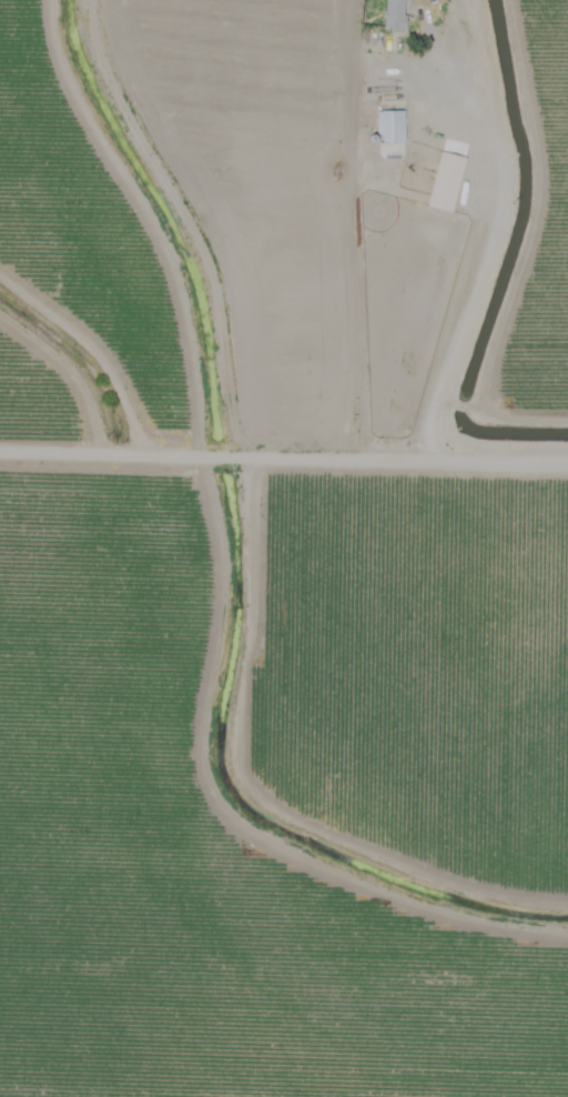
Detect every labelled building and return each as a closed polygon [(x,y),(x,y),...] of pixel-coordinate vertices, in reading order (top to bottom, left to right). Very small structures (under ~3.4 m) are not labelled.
[(383,30),(403,33),(406,0),(386,0),(383,30)] [(428,0),(412,0),(413,8),(428,6),(428,0)] [(376,143),(404,143),(404,110),(376,110),(376,143)] [(463,168),(437,162),(429,195),(454,202),(463,168)]
